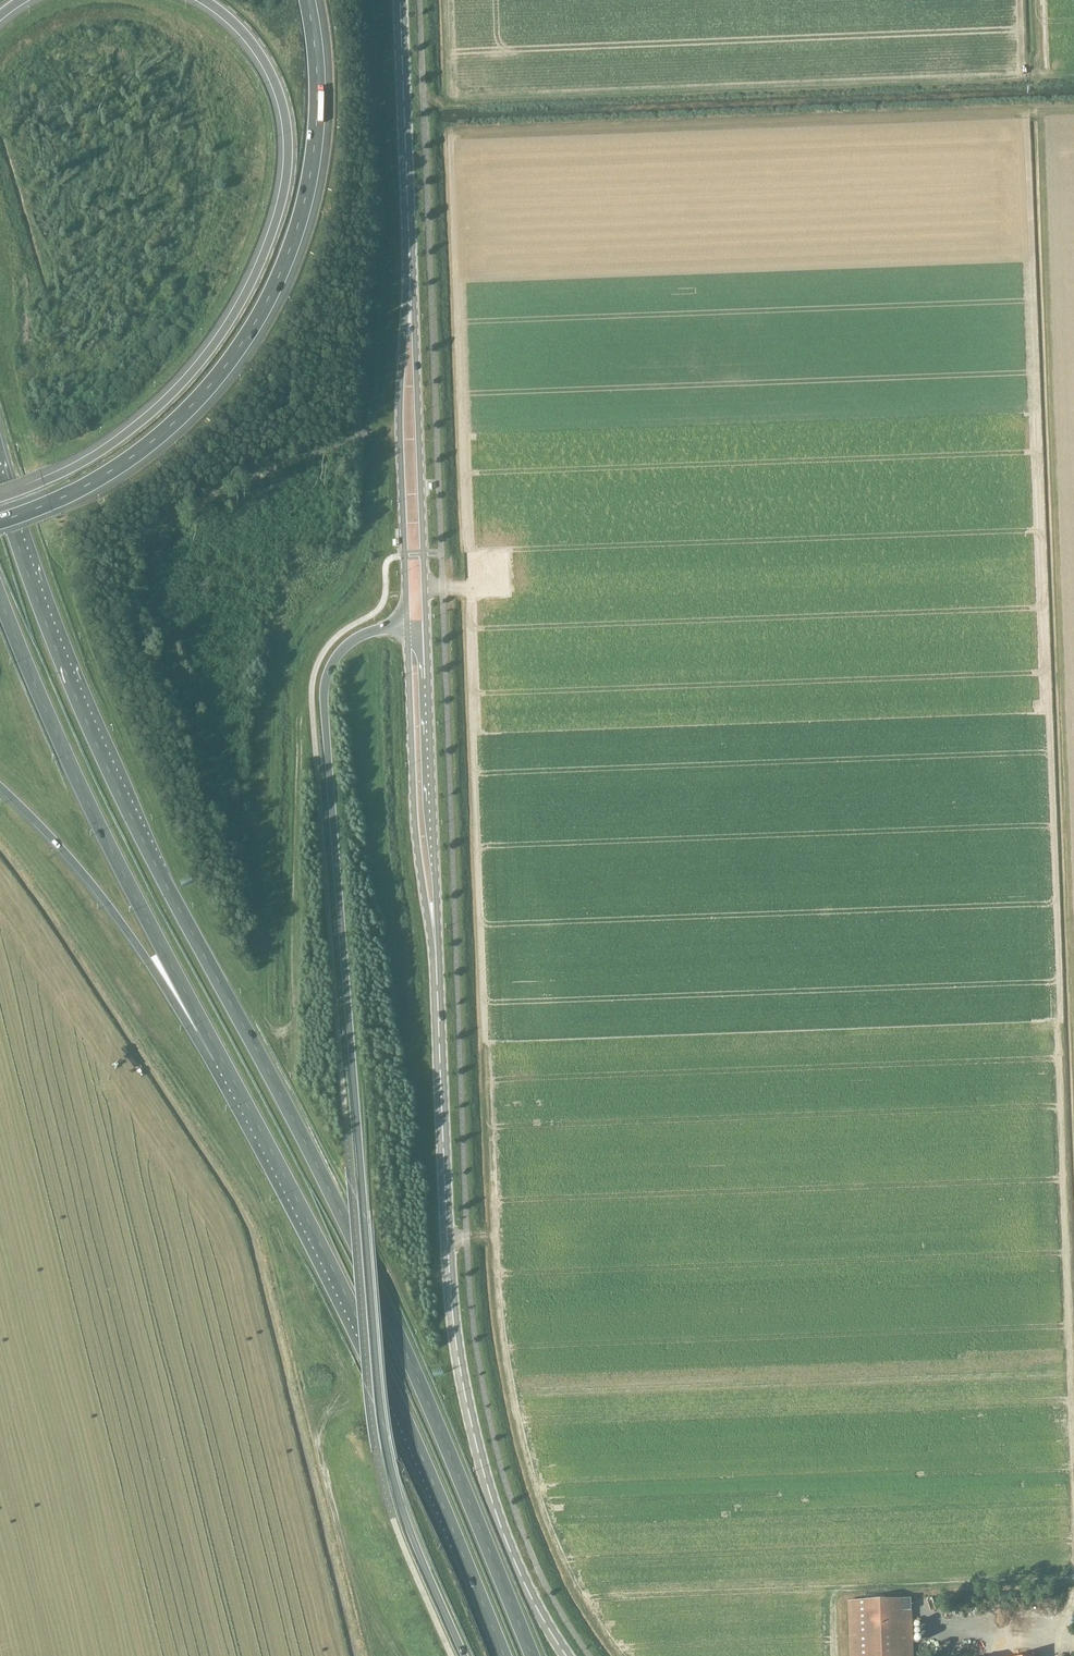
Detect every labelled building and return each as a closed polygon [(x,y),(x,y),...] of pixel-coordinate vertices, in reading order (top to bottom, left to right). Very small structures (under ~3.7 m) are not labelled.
[(303,224),(310,226),(318,197),(311,195),(303,224)] [(885,1600),(884,1593),(874,1594),(874,1600),(848,1601),(850,1655),(912,1655),(910,1599),(885,1600)]
